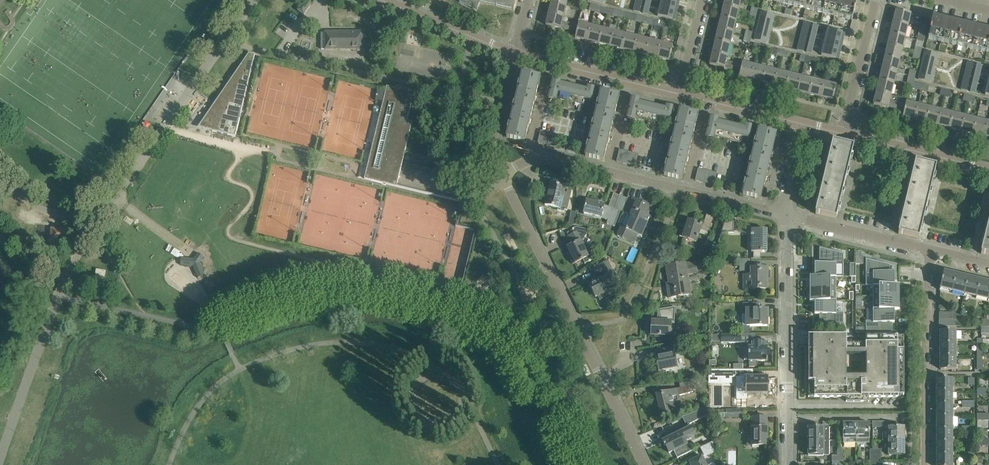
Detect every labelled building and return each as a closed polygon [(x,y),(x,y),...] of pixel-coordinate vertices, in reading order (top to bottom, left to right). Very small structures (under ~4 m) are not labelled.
[(304,0),(298,10),(304,14),(311,5),(310,4),(305,1),(304,0)] [(461,2),(476,9),(479,2),(514,10),(517,0),(462,0),(461,2)] [(660,7),(677,11),(679,3),(668,0),(662,0),(660,7)] [(724,6),(738,9),(741,0),(725,0),(724,6)] [(793,6),(823,13),(826,0),(795,0),(793,6)] [(852,20),(857,0),(855,0),(826,0),(823,13),(852,20)] [(552,2),(549,13),(563,17),(566,5),(552,2)] [(724,6),(721,18),(735,21),(738,9),(724,6)] [(660,7),(658,16),(675,20),(677,11),(660,7)] [(619,10),(618,16),(629,19),(631,13),(619,10)] [(908,25),(911,13),(896,10),(893,22),(908,25)] [(578,25),(562,22),(563,17),(549,13),(546,25),(561,28),(577,31),(578,25)] [(631,13),(629,19),(641,22),(643,16),(631,13)] [(643,16),(641,22),(653,25),(654,19),(643,16)] [(721,18),(718,29),(733,33),(735,21),(721,18)] [(654,19),(653,25),(664,28),(666,23),(654,19)] [(928,38),(957,45),(962,26),(950,23),(951,21),(945,20),(945,22),(933,19),(928,38)] [(890,34),(905,37),(908,25),(893,22),(890,34)] [(579,23),(578,25),(577,31),(575,38),(587,40),(591,26),(579,23)] [(587,40),(599,43),(602,29),(591,26),(587,40)] [(986,52),(988,42),(988,32),(979,30),(980,28),(974,27),(974,29),(962,26),(957,45),(986,52)] [(917,40),(923,42),(926,30),(920,28),(917,40)] [(614,31),(602,29),(599,43),(610,46),(614,31)] [(718,29),(715,41),(730,45),(733,33),(718,29)] [(828,29),(826,37),(843,42),(845,33),(828,29)] [(610,46),(622,49),(626,34),(614,31),(610,46)] [(362,49),(362,32),(325,32),(325,49),(362,49)] [(637,37),(626,34),(622,49),(634,52),(637,37)] [(887,45),(902,49),(905,37),(890,34),(887,45)] [(650,36),(649,40),(646,55),(657,57),(661,43),(655,41),(656,38),(650,36)] [(634,52),(646,55),(649,40),(637,37),(634,52)] [(826,37),(824,46),(841,50),(843,42),(826,37)] [(914,52),(920,53),(923,42),(917,40),(914,52)] [(715,41),(712,53),(727,56),(730,45),(715,41)] [(673,46),(661,43),(657,57),(669,60),(673,46)] [(885,57),(899,60),(902,49),(887,45),(885,57)] [(824,46),(821,55),(839,59),(841,50),(824,46)] [(223,95),(206,120),(214,125),(212,131),(235,136),(236,136),(236,135),(252,70),(254,59),(255,55),(249,53),(243,61),(221,94),(223,95)] [(724,68),(724,67),(740,71),(742,65),(726,61),(727,56),(712,53),(710,65),(724,68)] [(882,69),(896,72),(899,60),(885,57),(882,69)] [(742,65),(740,71),(739,77),(751,80),(754,65),(742,63),(742,65)] [(751,80),(763,83),(766,68),(754,65),(751,80)] [(763,83),(774,85),(778,71),(766,68),(763,83)] [(879,80),(894,84),(896,72),(882,69),(879,80)] [(774,85),(786,88),(789,74),(778,71),(774,85)] [(535,99),(540,77),(522,73),(517,94),(535,99)] [(786,88),(798,91),(801,77),(789,74),(786,88)] [(798,91),(809,94),(813,79),(801,77),(798,91)] [(571,84),(567,83),(561,82),(561,80),(553,78),(553,80),(552,84),(551,88),(549,98),(556,100),(557,98),(561,99),(563,99),(580,103),(584,104),(585,99),(593,100),(594,95),(600,97),(601,92),(595,90),(596,88),(588,86),(587,88),(581,87),(577,86),(571,84)] [(809,94),(821,97),(824,82),(813,79),(809,94)] [(876,92),(891,95),(894,84),(879,80),(876,92)] [(833,100),(836,85),(824,82),(821,97),(833,100)] [(387,86),(383,101),(386,102),(382,119),(386,120),(378,154),(382,155),(378,170),(399,175),(405,152),(412,122),(407,121),(414,93),(387,86)] [(614,117),(615,114),(619,96),(602,92),(601,92),(600,97),(596,113),(614,117)] [(905,105),(890,101),(891,95),(876,92),(873,104),(888,107),(888,106),(904,110),(905,105)] [(530,120),(530,119),(535,99),(517,94),(512,116),(530,120)] [(636,117),(642,119),(646,102),(639,101),(640,99),(632,97),(627,117),(635,119),(636,117)] [(642,119),(656,122),(660,106),(646,102),(642,119)] [(903,117),(915,119),(918,105),(906,102),(905,105),(904,110),(903,117)] [(664,118),(671,120),(674,110),(674,107),(667,105),(666,107),(660,106),(656,122),(663,123),(664,118)] [(926,122),(930,108),(918,105),(915,119),(926,122)] [(938,125),(941,110),(930,108),(926,122),(938,125)] [(674,110),(673,115),(678,116),(677,121),(674,132),(692,136),(693,133),(698,115),(689,113),(680,111),(674,110)] [(950,128),(953,113),(941,110),(938,125),(950,128)] [(590,135),(609,139),(614,117),(596,113),(590,135)] [(961,131),(965,116),(953,113),(950,128),(961,131)] [(512,116),(507,136),(507,137),(525,141),(530,120),(512,116)] [(711,116),(710,122),(706,136),(714,138),(714,136),(721,138),(725,121),(718,120),(719,118),(711,116)] [(973,133),(976,119),(965,116),(961,131),(973,133)] [(985,136),(988,122),(976,119),(973,133),(985,136)] [(739,125),(735,124),(725,121),(721,138),(735,141),(739,125)] [(750,139),(753,128),(752,128),(753,126),(745,124),(745,126),(739,125),(735,141),(742,142),(743,137),(750,139)] [(753,128),(751,134),(757,135),(756,140),(753,151),(771,155),(771,154),(772,152),(776,134),(758,130),(753,128)] [(538,142),(544,144),(547,132),(541,131),(538,142)] [(544,144),(550,145),(553,134),(547,132),(544,144)] [(687,158),(692,136),(674,132),(669,154),(687,158)] [(550,145),(557,147),(559,135),(553,134),(550,145)] [(590,135),(585,156),(603,160),(609,139),(590,135)] [(833,142),(824,178),(845,183),(853,147),(833,142)] [(617,161),(623,163),(626,151),(620,149),(617,161)] [(623,163),(629,164),(632,152),(626,151),(623,163)] [(766,177),(766,175),(771,155),(753,151),(748,173),(766,177)] [(629,164),(635,166),(638,154),(632,152),(629,164)] [(682,179),(687,158),(669,154),(664,175),(682,179)] [(915,162),(907,198),(927,203),(936,167),(915,162)] [(696,180),(702,182),(705,170),(698,169),(696,180)] [(702,182),(708,183),(711,172),(705,170),(702,182)] [(708,183),(714,185),(717,173),(711,172),(708,183)] [(748,173),(743,194),(761,198),(766,177),(748,173)] [(845,183),(824,178),(815,214),(836,219),(845,183)] [(550,183),(545,205),(558,208),(557,210),(564,212),(565,210),(567,210),(572,189),(570,189),(571,182),(560,180),(558,185),(550,183)] [(609,206),(604,205),(587,200),(584,213),(601,217),(602,215),(616,208),(615,208),(620,195),(614,193),(609,206)] [(620,195),(615,208),(616,208),(602,215),(601,217),(608,220),(607,223),(615,226),(621,211),(626,198),(620,195)] [(634,217),(628,229),(622,226),(618,236),(633,242),(637,234),(641,235),(650,217),(647,215),(651,205),(633,198),(626,213),(634,217)] [(907,198),(905,206),(898,234),(919,239),(927,203),(907,198)] [(703,225),(701,225),(700,229),(708,232),(713,217),(707,215),(703,225)] [(696,242),(700,229),(701,225),(701,224),(688,220),(686,228),(682,227),(679,236),(683,237),(696,242)] [(725,220),(721,232),(734,232),(734,222),(725,220)] [(987,226),(981,254),(988,256),(988,220),(987,226)] [(760,252),(767,252),(767,230),(760,230),(760,228),(751,226),(751,234),(750,234),(750,236),(753,236),(753,244),(751,244),(753,244),(753,251),(751,251),(751,252),(753,252),(753,258),(751,258),(751,259),(761,259),(761,258),(760,258),(760,252)] [(572,245),(567,247),(571,255),(569,256),(573,264),(575,263),(583,259),(585,264),(595,259),(589,247),(588,248),(586,248),(583,240),(584,239),(585,236),(587,235),(588,230),(576,227),(572,229),(573,230),(575,233),(569,236),(568,237),(572,245)] [(49,239),(69,240),(70,230),(49,229),(49,239)] [(10,239),(0,230),(0,249),(10,239)] [(815,276),(810,276),(810,301),(815,301),(815,314),(819,314),(821,314),(821,323),(819,323),(819,324),(843,324),(843,323),(842,323),(842,313),(836,313),(836,312),(836,300),(836,277),(836,264),(842,264),(842,254),(843,255),(843,253),(819,247),(819,249),(821,249),(821,263),(820,263),(815,263),(815,276)] [(193,266),(198,278),(205,275),(200,263),(204,257),(198,252),(194,259),(181,257),(181,265),(193,266)] [(14,263),(6,254),(0,260),(0,262),(7,269),(14,263)] [(866,258),(866,260),(867,260),(867,272),(873,272),(873,285),(873,309),(873,321),(873,322),(867,322),(867,332),(866,332),(866,333),(892,333),(892,331),(891,331),(891,322),(892,322),(894,322),(894,309),(899,309),(899,297),(899,285),(894,284),(894,272),(890,272),(888,272),(888,265),(890,266),(889,264),(866,258)] [(752,259),(751,259),(740,259),(740,270),(747,271),(747,265),(752,265),(752,259)] [(594,282),(590,284),(596,297),(597,296),(608,291),(610,293),(616,290),(615,287),(619,285),(613,273),(608,261),(602,264),(600,265),(594,268),(597,275),(603,272),(605,276),(594,282)] [(685,263),(666,266),(669,283),(667,283),(669,297),(690,294),(687,273),(697,272),(696,265),(686,266),(685,263)] [(767,271),(767,268),(753,268),(753,274),(744,274),(744,289),(767,289),(767,275),(769,275),(769,271),(767,271)] [(104,282),(104,281),(106,271),(97,269),(95,280),(104,282)] [(446,271),(444,277),(459,283),(461,277),(446,271)] [(940,288),(952,291),(956,275),(944,272),(940,288)] [(968,278),(956,275),(952,291),(964,294),(968,278)] [(964,294),(976,297),(980,281),(968,278),(964,294)] [(980,281),(976,297),(988,300),(988,296),(988,283),(980,281)] [(755,303),(743,303),(743,314),(743,326),(743,334),(747,334),(750,334),(750,326),(757,326),(767,326),(767,309),(761,309),(761,303),(755,303)] [(651,336),(670,337),(670,335),(672,335),(672,330),(671,330),(671,324),(674,324),(675,308),(657,311),(659,322),(651,322),(651,336)] [(940,331),(940,343),(955,343),(955,331),(940,331)] [(740,342),(740,334),(721,334),(721,342),(740,342)] [(808,336),(808,397),(846,397),(846,401),(862,401),(863,401),(863,400),(868,400),(868,401),(869,401),(869,397),(904,397),(904,335),(808,336)] [(761,342),(757,342),(747,342),(747,347),(744,347),(744,360),(749,360),(750,367),(757,367),(757,361),(767,361),(768,361),(768,359),(767,359),(767,347),(769,347),(769,341),(761,341),(761,342)] [(955,357),(955,343),(940,343),(940,357),(955,357)] [(655,358),(658,371),(678,367),(675,354),(680,353),(679,346),(648,352),(650,358),(649,358),(649,359),(655,358)] [(955,369),(955,357),(940,357),(940,369),(955,369)] [(732,370),(708,370),(709,382),(719,382),(719,378),(732,378),(732,370)] [(747,377),(736,377),(736,384),(737,399),(747,399),(747,393),(749,393),(749,395),(755,395),(755,393),(767,393),(767,378),(758,378),(753,378),(747,378),(747,377)] [(937,391),(952,391),(952,378),(937,378),(937,391)] [(691,379),(679,380),(680,387),(692,386),(691,379)] [(670,390),(656,394),(661,415),(682,410),(679,400),(678,396),(693,392),(692,386),(680,387),(670,390)] [(952,391),(937,391),(937,404),(952,404),(955,404),(955,399),(952,399),(952,391)] [(937,417),(952,417),(952,404),(937,404),(937,417)] [(688,428),(691,427),(690,424),(709,415),(707,407),(682,417),(686,424),(688,428)] [(752,427),(747,427),(747,437),(752,437),(752,445),(767,445),(767,417),(753,417),(753,427),(752,427)] [(937,429),(952,429),(952,417),(937,417),(937,429)] [(856,423),(843,423),(843,426),(843,438),(843,441),(843,442),(856,443),(856,441),(856,423)] [(869,423),(856,423),(856,441),(856,443),(869,443),(869,438),(869,423)] [(883,440),(889,440),(904,440),(904,427),(889,427),(889,423),(882,423),(883,427),(883,440)] [(690,451),(683,438),(694,433),(691,427),(688,428),(686,424),(668,433),(670,437),(663,441),(669,453),(674,450),(678,457),(677,458),(692,451),(692,450),(690,451)] [(829,427),(808,427),(808,440),(828,440),(829,440),(829,427)] [(937,442),(952,442),(952,429),(937,429),(937,442)] [(828,454),(828,440),(808,440),(808,455),(823,455),(823,454),(828,454)] [(904,440),(889,440),(889,455),(904,455),(904,440)] [(715,449),(713,441),(700,447),(703,455),(715,449)] [(952,442),(937,442),(937,455),(952,455),(952,442)] [(952,455),(937,455),(937,464),(952,464),(952,455)] [(702,456),(689,462),(691,464),(707,464),(702,456)]
